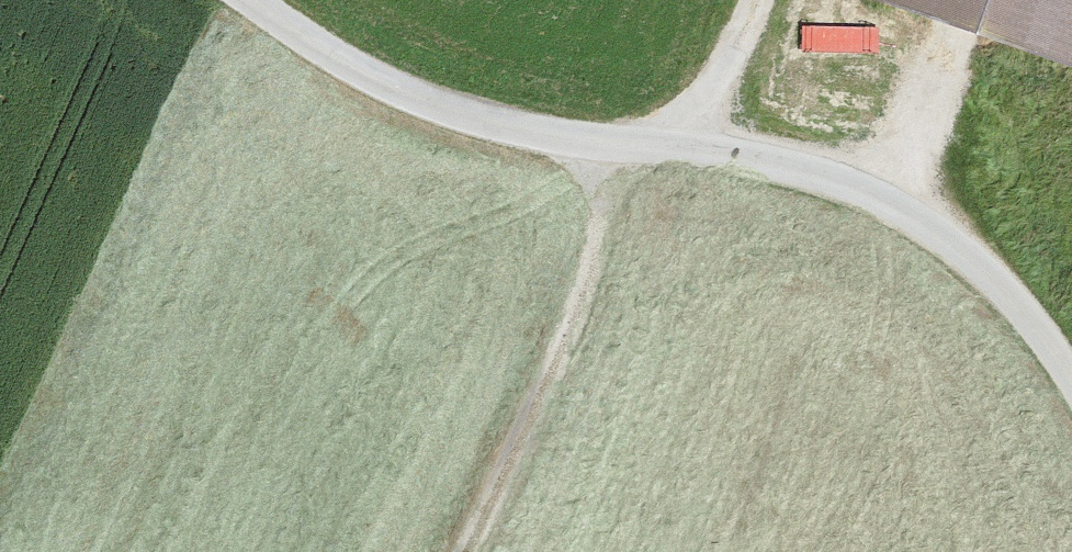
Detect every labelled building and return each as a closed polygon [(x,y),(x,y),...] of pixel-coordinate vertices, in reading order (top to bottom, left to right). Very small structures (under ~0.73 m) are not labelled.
[(1071,81),(1071,0),(871,0),(867,13),(1071,81)]
